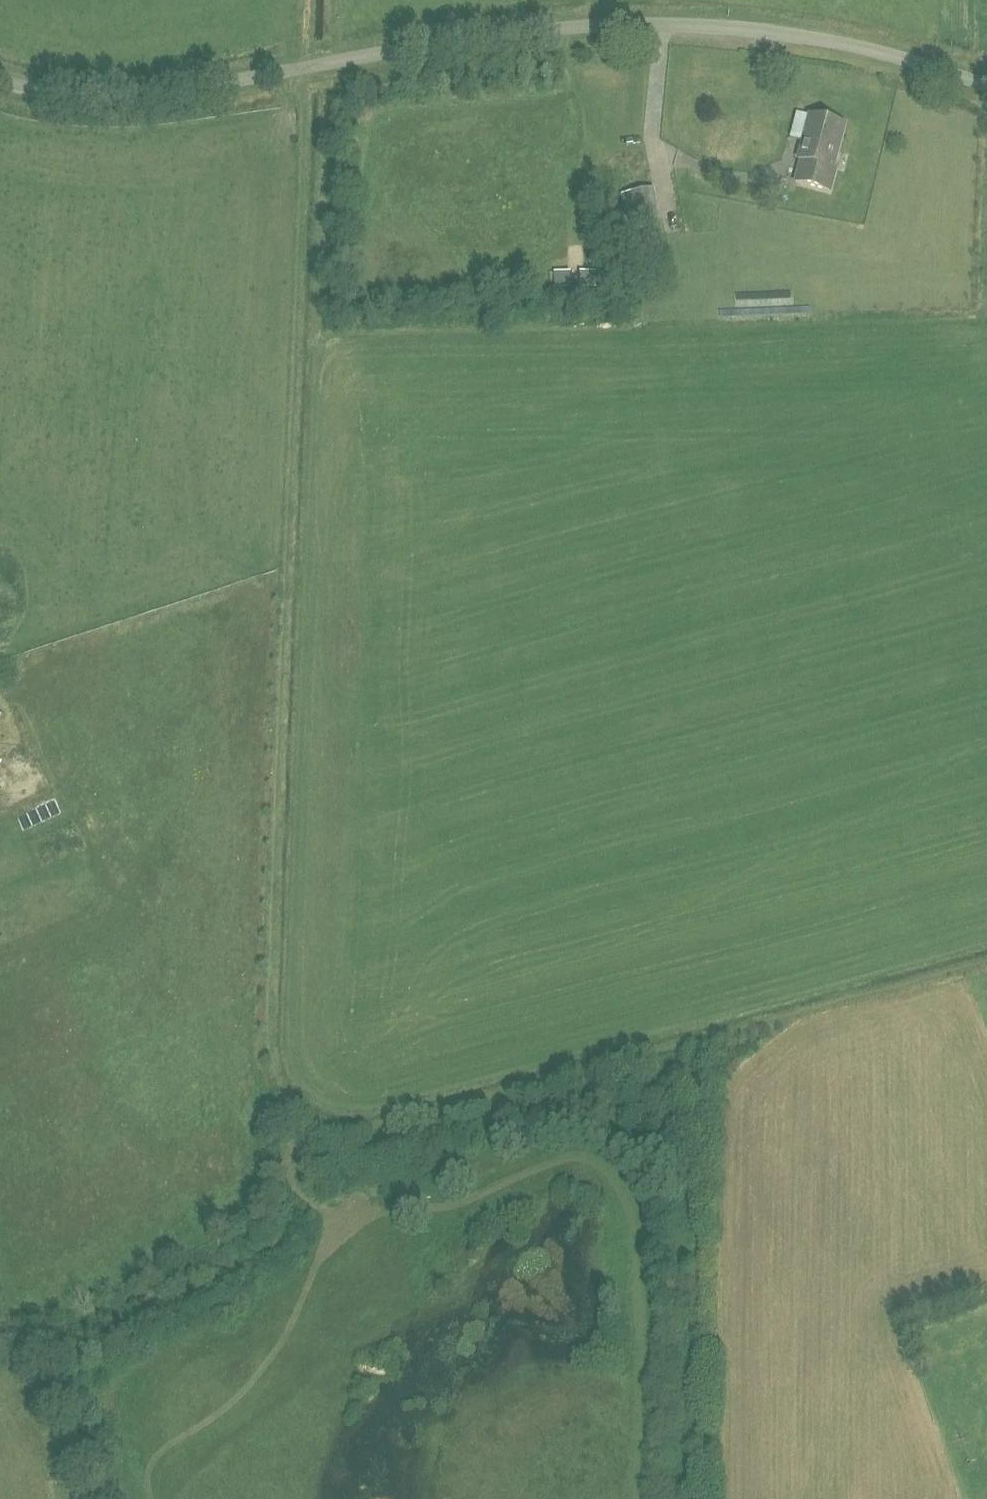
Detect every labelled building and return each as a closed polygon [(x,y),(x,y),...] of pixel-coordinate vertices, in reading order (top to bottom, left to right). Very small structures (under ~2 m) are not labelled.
[(810,116),(804,141),(799,159),(793,181),(807,184),(830,191),(836,169),(833,168),(845,124),(811,115),(810,116)] [(631,243),(664,237),(655,189),(621,194),(631,243)]
